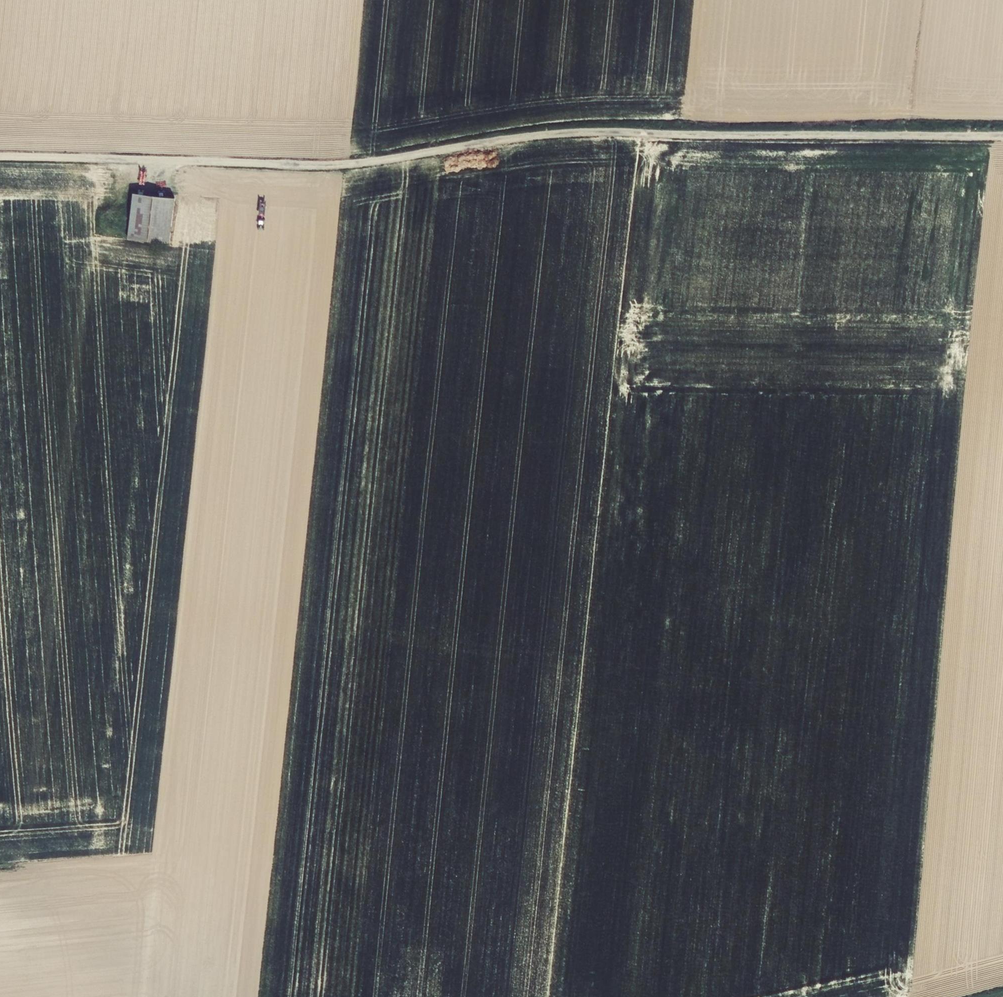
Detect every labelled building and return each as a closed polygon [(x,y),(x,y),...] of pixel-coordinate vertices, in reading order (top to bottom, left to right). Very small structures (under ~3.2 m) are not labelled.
[(175,197),(134,192),(130,238),(170,242),(175,197)]
